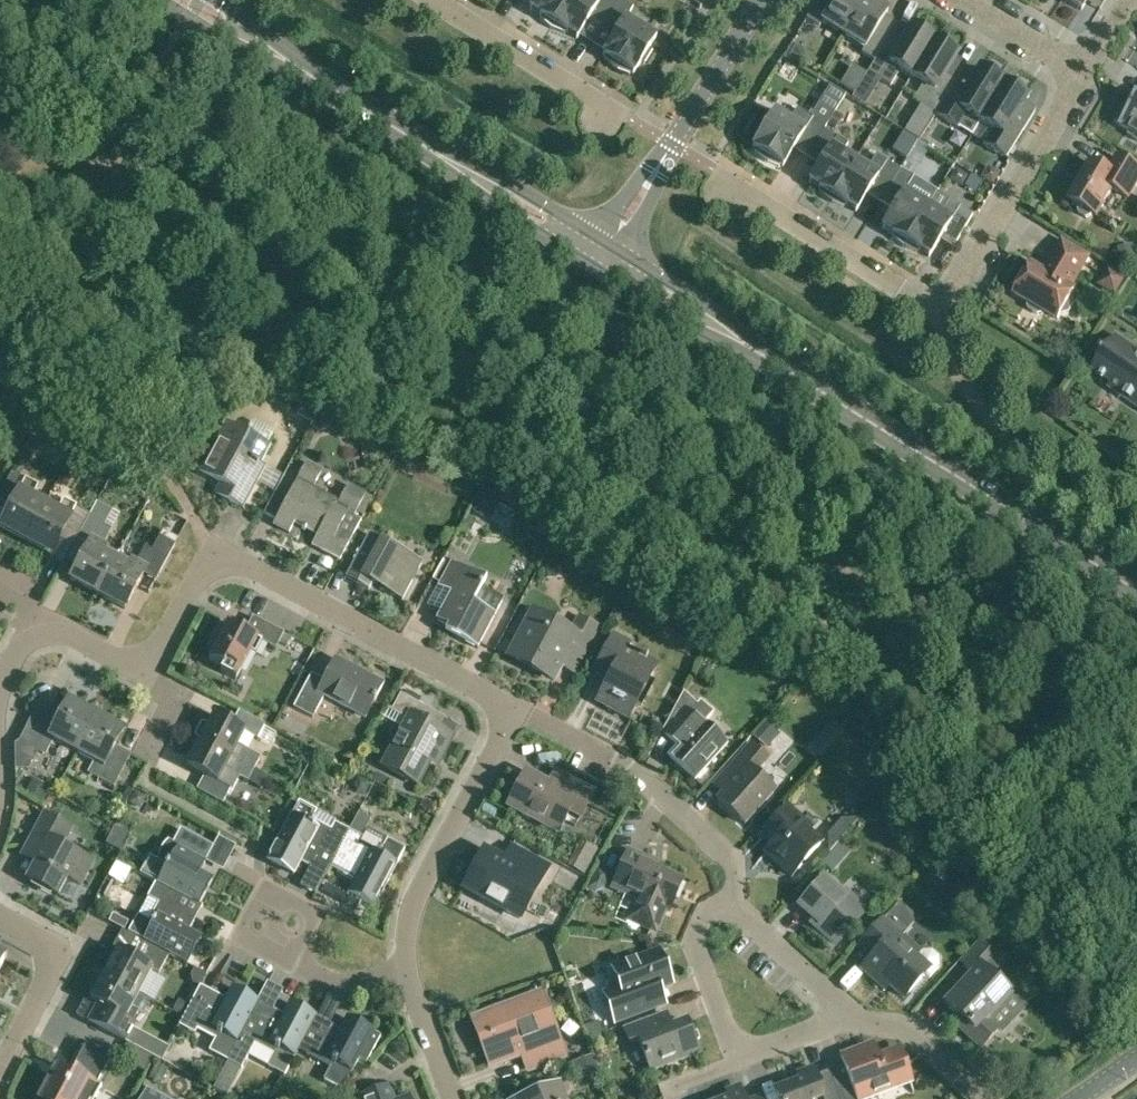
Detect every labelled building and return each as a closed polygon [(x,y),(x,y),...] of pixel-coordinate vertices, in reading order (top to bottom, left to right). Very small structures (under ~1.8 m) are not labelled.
[(529,10),(531,11),(531,10),(541,16),(539,19),(549,27),(551,28),(568,0),(536,0),(529,10)] [(551,28),(553,29),(564,34),(566,32),(575,38),(576,39),(590,17),(603,25),(619,0),(568,0),(551,28)] [(603,25),(616,33),(602,55),(604,56),(604,55),(606,56),(604,59),(614,67),(618,69),(629,74),(630,72),(632,73),(631,74),(633,74),(641,62),(644,64),(652,51),(648,49),(656,37),(655,36),(654,37),(626,19),(633,7),(621,0),(619,0),(603,25)] [(865,0),(835,0),(833,4),(826,0),(818,0),(806,19),(819,27),(822,22),(843,35),(865,0)] [(869,0),(865,0),(843,35),(864,48),(861,53),(874,61),(884,46),(888,39),(876,31),(887,12),(869,0)] [(1081,10),(1087,0),(1065,0),(1081,10)] [(912,77),(934,41),(928,37),(928,31),(918,25),(914,28),(911,26),(895,53),(884,46),(868,72),(890,86),(900,70),(912,77)] [(934,41),(912,77),(923,84),(913,100),(936,114),(952,88),(941,81),(957,55),(934,41)] [(952,88),(936,114),(971,136),(980,123),(979,122),(1003,83),(980,69),(964,95),(952,88)] [(1027,98),(1003,83),(979,122),(980,123),(992,130),(983,144),(1006,158),(1023,131),(1011,124),(1027,98)] [(845,95),(830,86),(820,101),(835,110),(845,95)] [(1115,122),(1131,132),(1129,135),(1136,140),(1136,97),(1135,101),(1130,98),(1115,122)] [(824,129),(826,126),(797,108),(789,120),(776,112),(777,111),(775,110),(767,123),(764,121),(757,133),(760,135),(752,148),(753,149),(754,148),(755,149),(754,151),(763,160),(767,162),(778,167),(780,164),(782,165),(781,166),(782,167),(796,145),(809,153),(824,129)] [(824,129),(809,153),(822,161),(809,183),(810,184),(810,183),(820,189),(818,192),(828,199),(830,201),(855,161),(842,153),(848,144),(824,129)] [(867,168),(855,161),(830,201),(832,202),(844,207),(845,205),(855,211),(854,211),(856,212),(869,190),(882,198),(900,170),(876,155),(867,168)] [(1078,187),(1075,186),(1069,196),(1071,198),(1070,201),(1080,207),(1078,210),(1079,214),(1086,219),(1090,217),(1092,214),(1097,216),(1113,189),(1128,198),(1136,183),(1136,169),(1118,158),(1109,173),(1092,163),(1078,187)] [(900,170),(882,198),(895,206),(882,228),(883,229),(883,228),(893,234),(891,237),(901,245),(903,246),(928,206),(905,192),(914,177),(900,168),(900,170)] [(940,214),(928,206),(903,246),(905,247),(917,252),(918,250),(928,256),(927,257),(929,257),(942,235),(956,243),(972,215),(949,200),(940,214)] [(1070,288),(1088,257),(1062,242),(1044,272),(1032,265),(1015,294),(1028,302),(1028,304),(1029,309),(1038,314),(1043,313),(1044,311),(1058,320),(1062,313),(1064,314),(1069,312),(1074,303),(1073,298),(1071,297),(1075,290),(1070,288)] [(1124,279),(1109,270),(1100,285),(1115,294),(1124,279)] [(87,279),(81,289),(95,297),(101,288),(87,279)] [(1116,336),(1093,371),(1112,384),(1109,388),(1136,408),(1136,350),(1116,336)] [(252,424),(247,435),(228,425),(202,473),(230,489),(225,499),(244,510),(260,479),(254,476),(269,447),(268,446),(274,436),(272,431),(257,423),(252,424)] [(339,502),(314,488),(323,471),(307,463),(273,524),(289,533),(295,522),(318,534),(312,545),(340,561),(353,537),(339,530),(347,514),(354,518),(366,495),(348,485),(339,502)] [(283,491),(289,473),(273,468),(268,486),(283,491)] [(46,504),(33,497),(39,486),(12,472),(0,495),(0,499),(12,505),(1,527),(26,540),(46,504)] [(58,511),(46,504),(26,540),(51,554),(63,532),(77,540),(78,539),(90,514),(64,500),(58,511)] [(90,514),(78,539),(89,545),(71,579),(98,594),(119,555),(103,546),(112,528),(105,524),(113,510),(97,501),(90,514)] [(403,600),(423,562),(370,534),(346,579),(370,591),(373,584),(403,600)] [(136,564),(119,555),(98,594),(125,609),(144,574),(157,581),(176,545),(161,536),(153,551),(146,547),(136,564)] [(478,648),(495,615),(473,603),(486,579),(451,561),(438,586),(451,592),(436,620),(458,631),(456,636),(478,648)] [(586,652),(598,629),(579,619),(571,634),(533,614),(511,656),(554,679),(572,645),(586,652)] [(276,650),(284,633),(252,617),(245,631),(229,623),(210,659),(223,666),(221,671),(236,679),(250,652),(255,654),(262,642),(276,650)] [(646,686),(657,665),(647,660),(648,658),(642,655),(641,657),(627,650),(629,645),(613,636),(593,672),(609,681),(597,702),(628,718),(636,703),(641,705),(651,688),(646,686)] [(365,716),(381,684),(338,661),(330,676),(329,675),(325,681),(311,674),(294,707),(314,717),(326,695),(365,716)] [(419,784),(445,733),(438,730),(444,718),(400,694),(391,711),(407,720),(383,765),(419,784)] [(661,734),(677,749),(669,758),(694,780),(725,745),(702,724),(713,712),(700,701),(696,705),(683,694),(668,721),(661,734)] [(77,752),(97,715),(70,701),(56,727),(34,715),(20,741),(47,755),(55,740),(77,752)] [(201,740),(255,770),(262,757),(239,745),(246,732),(258,739),(266,724),(240,710),(232,725),(214,715),(209,725),(206,724),(202,723),(196,735),(198,738),(201,739),(201,740)] [(97,715),(77,752),(94,761),(88,772),(115,787),(128,761),(112,753),(124,730),(97,715)] [(255,770),(201,740),(187,766),(205,775),(197,789),(223,803),(231,789),(233,790),(239,777),(249,782),(255,770)] [(767,759),(751,744),(727,770),(737,779),(717,800),(745,825),(774,792),(754,773),(767,759)] [(580,817),(594,791),(564,775),(557,788),(526,772),(508,807),(557,834),(569,811),(580,817)] [(345,838),(312,820),(317,810),(299,801),(268,860),(294,874),(301,861),(326,874),(330,867),(345,838)] [(791,877),(820,845),(808,833),(810,831),(786,808),(765,832),(781,847),(771,859),(791,877)] [(80,885),(91,863),(61,848),(71,828),(44,814),(25,850),(39,857),(28,880),(57,895),(66,877),(80,885)] [(200,904),(213,879),(201,872),(214,846),(181,829),(173,844),(178,846),(168,866),(150,856),(140,874),(165,888),(166,887),(199,905),(199,904),(200,904)] [(349,830),(345,838),(330,867),(355,880),(348,892),(375,907),(406,849),(387,839),(383,848),(349,830)] [(591,878),(605,847),(593,841),(578,872),(591,878)] [(541,883),(549,868),(511,848),(504,861),(484,851),(464,888),(520,918),(539,882),(541,883)] [(667,912),(673,898),(677,900),(684,886),(680,884),(681,882),(653,869),(655,864),(628,852),(613,888),(637,899),(628,920),(654,931),(663,910),(667,912)] [(835,944),(865,912),(846,894),(842,898),(824,881),(801,906),(819,923),(816,927),(835,944)] [(166,887),(165,888),(148,921),(138,916),(129,934),(143,941),(169,955),(169,954),(187,964),(201,937),(189,931),(203,906),(200,904),(199,904),(199,905),(166,887)] [(904,998),(926,974),(930,977),(939,966),(939,957),(932,951),(923,952),(917,958),(907,950),(911,946),(902,938),(914,925),(913,915),(900,903),(884,921),(884,920),(860,947),(872,958),(862,969),(879,984),(883,980),(904,998)] [(169,955),(143,941),(134,958),(117,950),(104,975),(139,995),(152,969),(159,973),(169,955)] [(990,1020),(1013,995),(984,969),(997,956),(984,944),(971,958),(980,966),(945,1003),(968,1024),(962,1030),(982,1048),(999,1029),(990,1020)] [(647,994),(671,985),(659,951),(612,969),(621,993),(605,999),(614,1023),(653,1009),(647,994)] [(139,995),(104,975),(90,1001),(105,1009),(96,1026),(122,1041),(132,1021),(127,1018),(139,995)] [(199,987),(189,1005),(183,1017),(181,1022),(215,1040),(208,1052),(226,1062),(240,1037),(239,1036),(257,1002),(232,989),(225,1001),(200,987),(199,987)] [(529,1070),(559,1059),(548,1031),(554,1029),(541,993),(474,1018),(491,1066),(523,1054),(529,1070)] [(240,1037),(226,1062),(228,1063),(225,1069),(233,1073),(237,1066),(242,1068),(248,1056),(285,1076),(298,1051),(297,1050),(315,1017),(290,1004),(283,1016),(257,1002),(239,1036),(240,1037)] [(651,1072),(698,1054),(686,1021),(663,1029),(658,1016),(624,1029),(630,1044),(639,1041),(651,1072)] [(315,1017),(297,1050),(298,1051),(331,1068),(324,1081),(338,1088),(333,1098),(342,1098),(345,1092),(342,1090),(351,1073),(359,1058),(367,1062),(381,1036),(373,1032),(347,1018),(340,1031),(315,1017)] [(840,1098),(871,1098),(868,1092),(908,1077),(898,1050),(878,1058),(873,1045),(842,1056),(845,1065),(829,1071),(840,1098)] [(109,1059),(84,1046),(68,1076),(53,1068),(36,1098),(94,1098),(100,1087),(96,1084),(109,1059)] [(168,1070),(157,1064),(149,1079),(161,1085),(168,1070)] [(829,1071),(816,1076),(813,1067),(798,1072),(800,1080),(775,1090),(778,1098),(840,1098),(829,1071)] [(560,1081),(512,1098),(567,1098),(560,1081)] [(147,1089),(142,1098),(166,1098),(147,1089)]
